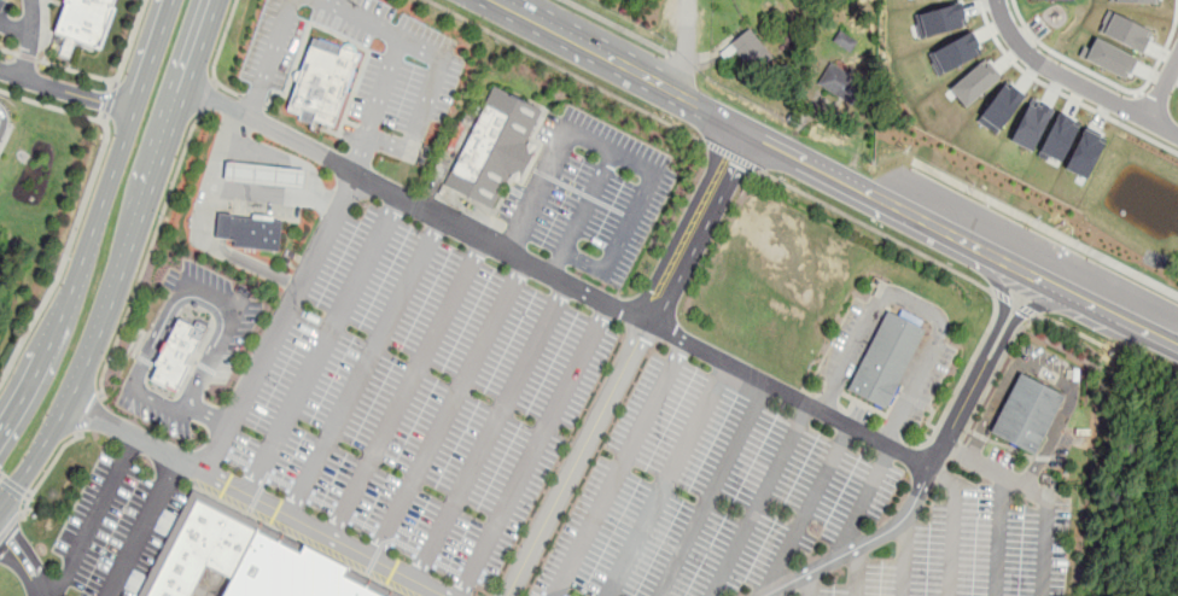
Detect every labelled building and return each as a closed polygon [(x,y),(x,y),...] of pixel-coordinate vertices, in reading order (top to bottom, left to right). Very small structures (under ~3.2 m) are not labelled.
[(63,2),(64,0),(116,0),(113,6),(116,7),(100,52),(75,43),(70,58),(59,54),(65,39),(53,34),(65,4),(63,2)] [(914,13),(919,37),(967,27),(961,2),(914,13)] [(1109,10),(1153,31),(1143,53),(1103,34),(1107,29),(1101,25),(1109,10)] [(774,55),(747,28),(730,45),(757,72),(774,55)] [(833,41),(851,52),(857,40),(839,30),(833,41)] [(927,53),(938,75),(982,52),(972,30),(927,53)] [(1126,78),(1079,55),(1084,45),(1090,48),(1096,36),(1139,59),(1131,74),(1129,72),(1126,78)] [(310,37),(357,54),(332,129),(282,111),(310,37)] [(967,106),(1001,77),(984,58),(950,88),(967,106)] [(817,87),(855,103),(865,81),(828,64),(817,87)] [(1025,95),(1004,81),(976,119),(997,134),(1025,95)] [(547,147),(525,188),(512,182),(496,214),(443,187),(494,88),(547,115),(533,140),(547,147)] [(1054,109),(1031,98),(1010,140),(1032,151),(1054,109)] [(1038,156),(1048,160),(1049,157),(1061,163),(1079,123),(1057,112),(1038,156)] [(1084,129),(1065,168),(1086,179),(1106,140),(1084,129)] [(305,165),(303,188),(226,181),(228,157),(305,165)] [(237,216),(281,220),(279,250),(234,247),(234,238),(216,236),(217,211),(237,212),(237,216)] [(888,309),(926,328),(885,411),(846,392),(888,309)] [(199,341),(193,353),(192,352),(186,364),(188,366),(176,391),(154,379),(162,366),(157,363),(179,321),(193,327),(188,335),(199,341)] [(1021,372),(1066,393),(1036,456),(990,433),(1021,372)] [(198,566),(182,595),(139,595),(188,496),(290,550),(294,541),(337,562),(332,573),(375,595),(216,595),(223,582),(198,566)]
